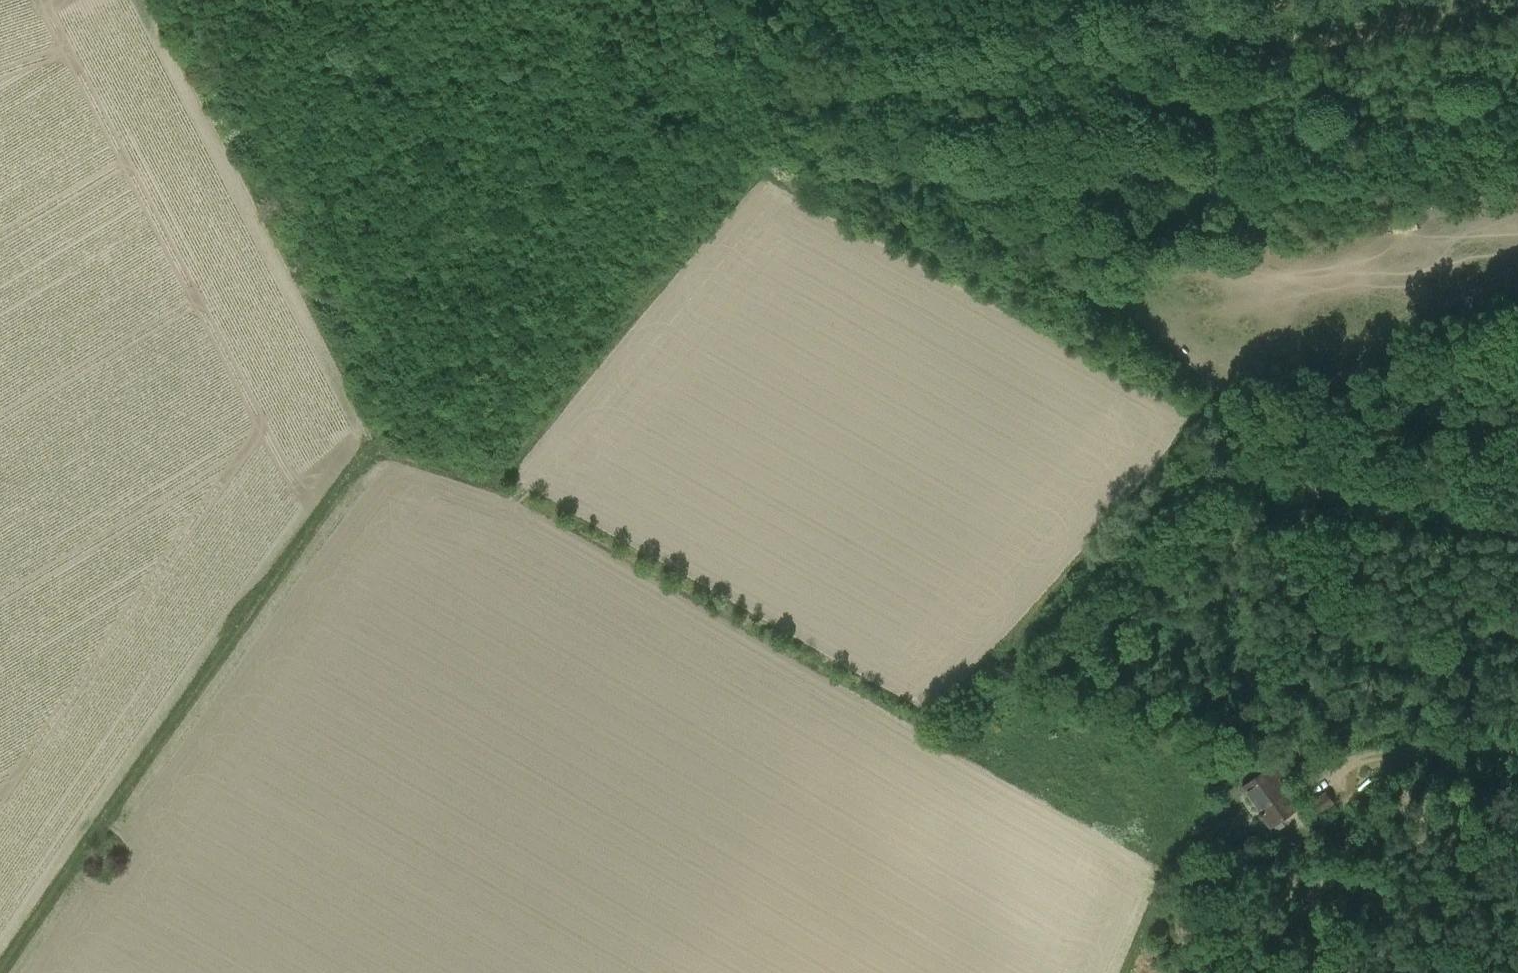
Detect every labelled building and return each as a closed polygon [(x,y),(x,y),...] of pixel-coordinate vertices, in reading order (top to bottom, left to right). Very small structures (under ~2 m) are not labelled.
[(1274,764),(1243,785),(1272,825),(1298,807),(1278,778),(1282,776),(1274,764)]
